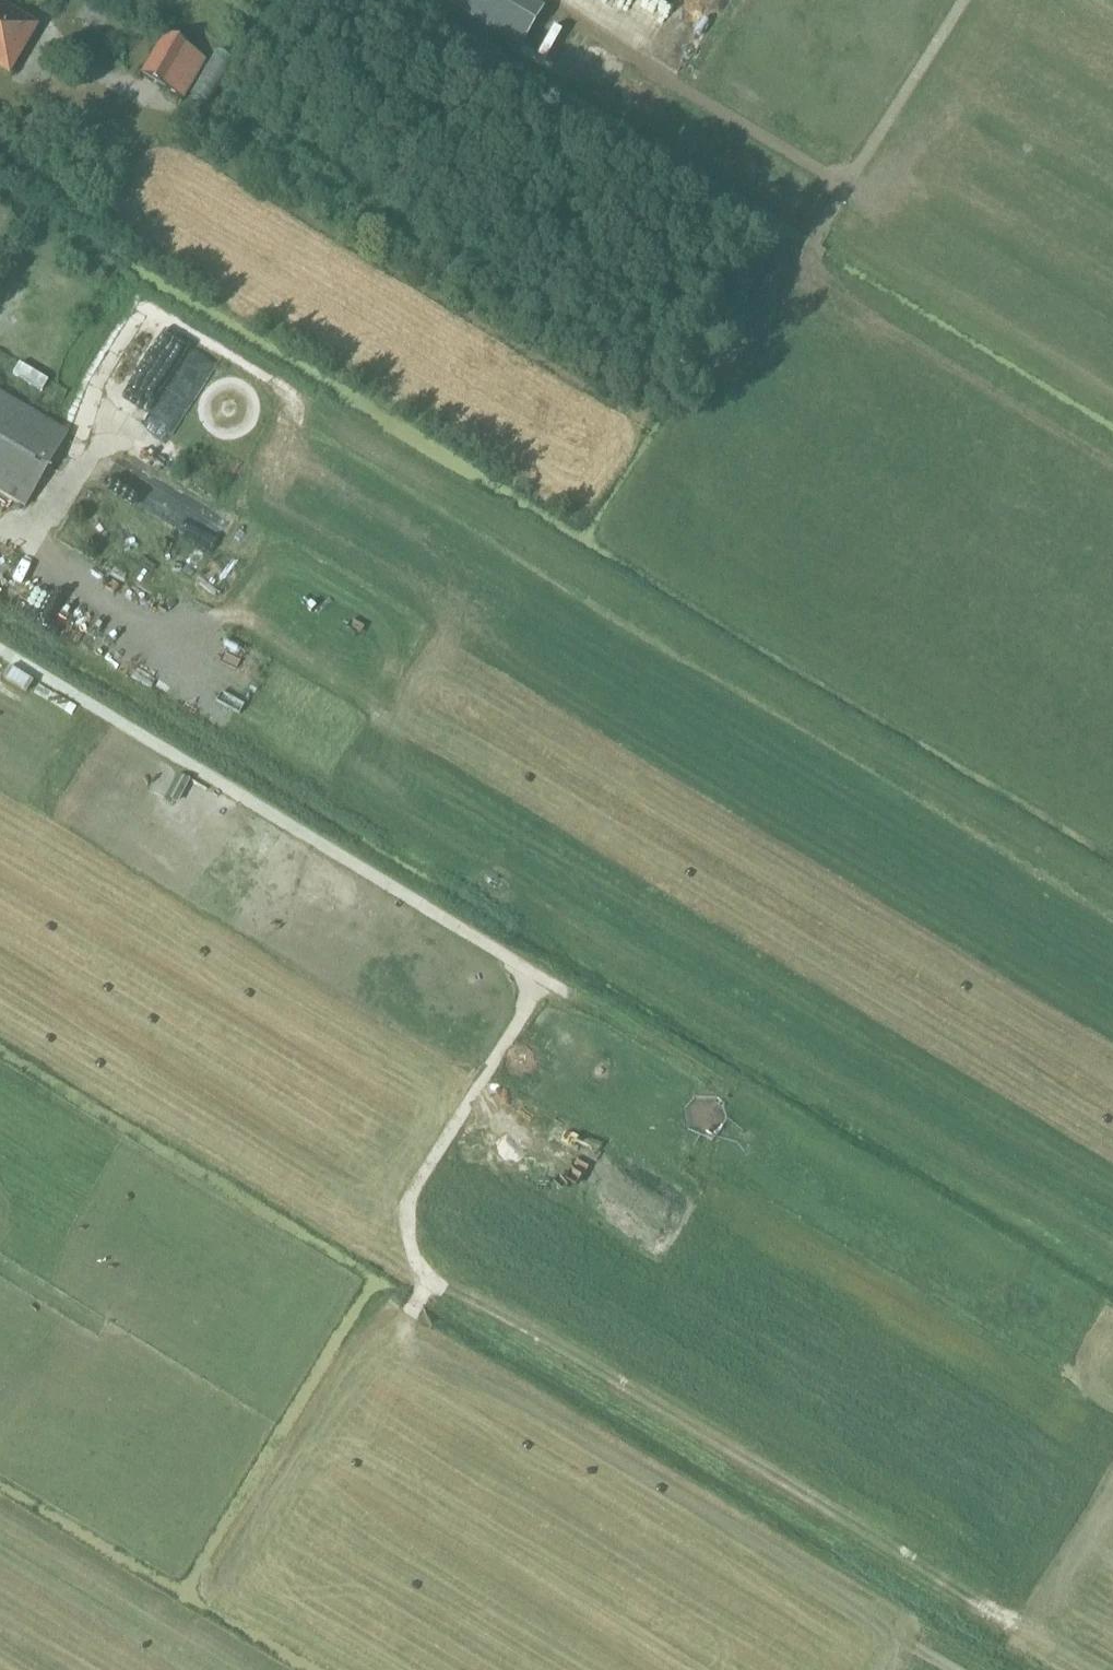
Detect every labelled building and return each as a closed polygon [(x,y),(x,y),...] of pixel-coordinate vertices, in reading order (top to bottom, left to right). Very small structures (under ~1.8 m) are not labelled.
[(519,53),(545,11),(527,0),(431,0),(519,53)] [(39,28),(0,4),(0,72),(10,78),(39,28)] [(184,101),(207,61),(164,36),(141,76),(184,101)] [(14,374),(43,392),(49,382),(20,365),(14,374)] [(26,509),(70,434),(0,393),(0,494),(26,509)]
